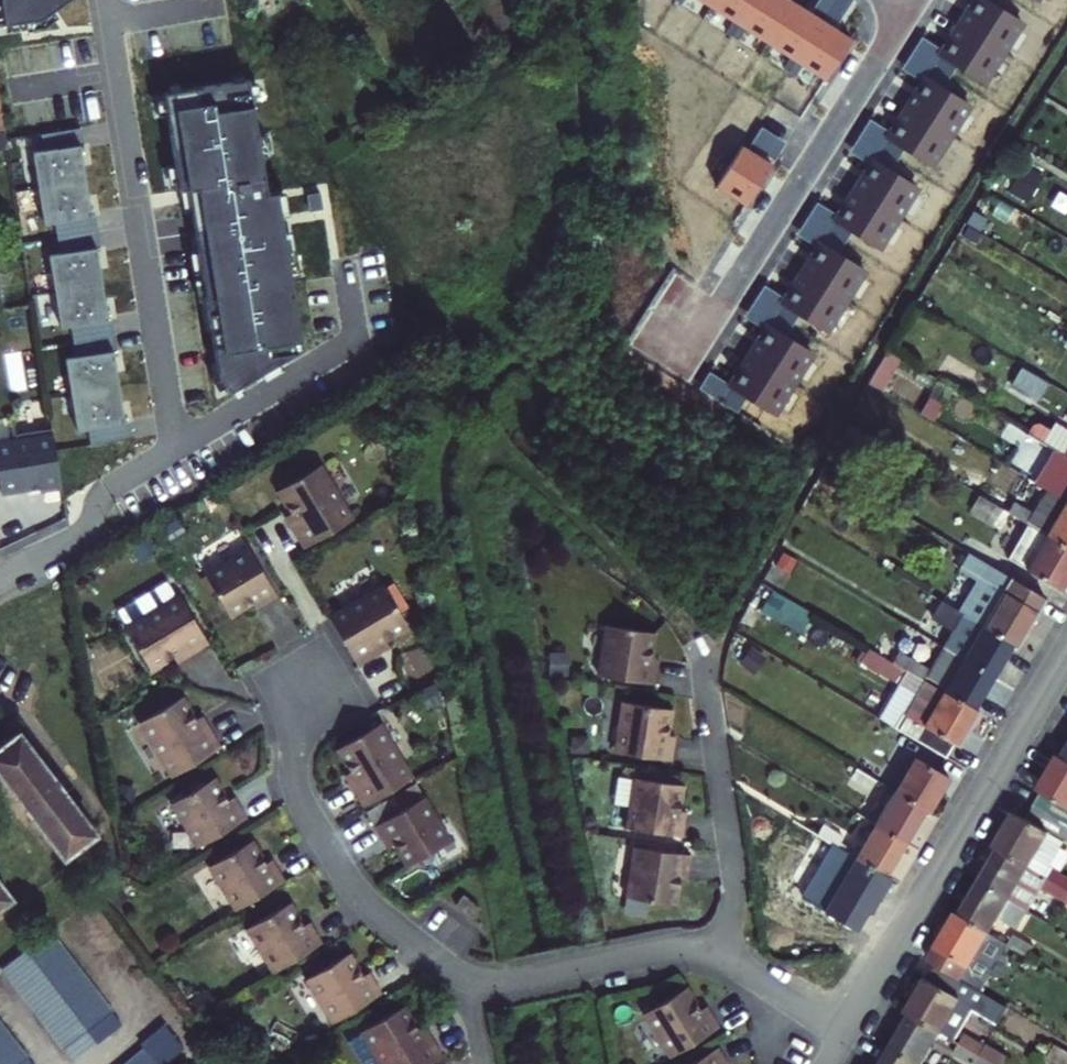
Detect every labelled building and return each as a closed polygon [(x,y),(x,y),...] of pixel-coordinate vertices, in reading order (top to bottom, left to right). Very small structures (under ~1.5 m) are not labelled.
[(44,27),(81,0),(0,0),(0,35),(44,27)] [(781,0),(690,0),(825,85),(851,44),(781,0)] [(846,0),(820,0),(812,12),(837,28),(852,4),(846,0)] [(980,1),(995,11),(1002,0),(966,0),(977,7),(980,1)] [(995,11),(980,1),(977,7),(944,58),(941,63),(956,73),(980,89),(1020,26),(995,11)] [(944,58),(922,43),(901,75),(924,90),(928,84),(943,94),(956,73),(941,63),(944,58)] [(943,94),(928,84),(924,90),(892,141),(889,146),(903,156),(928,172),(968,110),(943,94)] [(256,101),(170,115),(185,212),(194,211),(224,395),(235,416),(310,369),(285,215),(274,216),(256,101)] [(889,146),(892,141),(869,126),(849,158),(872,172),(876,167),(891,176),(903,156),(889,146)] [(751,149),(774,164),(786,147),(762,132),(751,149)] [(85,152),(82,135),(45,141),(47,158),(36,160),(48,232),(58,231),(64,261),(53,263),(64,335),(75,333),(80,363),(70,366),(79,436),(92,435),(95,450),(132,446),(128,430),(117,357),(113,327),(101,254),(96,225),(85,152)] [(771,169),(741,149),(716,190),(746,209),(771,169)] [(891,176),(876,167),(872,172),(840,223),(836,229),(851,238),(876,254),(916,192),(891,176)] [(796,240),(820,255),(823,249),(838,259),(851,238),(836,229),(840,223),(817,208),(796,240)] [(838,259),(823,249),(820,255),(787,306),(784,311),(798,321),(823,337),(863,275),(838,259)] [(744,323),(767,337),(771,332),(785,341),(798,321),(784,311),(787,306),(764,291),(744,323)] [(785,341),(771,332),(767,337),(732,392),(731,394),(746,403),(772,420),(811,358),(785,341)] [(887,356),(867,389),(881,397),(900,364),(887,356)] [(731,394),(732,392),(709,378),(698,394),(736,418),(746,403),(731,394)] [(1053,453),(1066,461),(1066,433),(1051,424),(1047,432),(1036,426),(1030,427),(1024,436),(1053,453)] [(54,430),(18,436),(19,442),(0,444),(0,478),(3,494),(42,488),(43,493),(63,490),(54,430)] [(1045,492),(1066,505),(1066,461),(1053,453),(1034,486),(1045,492)] [(306,555),(354,525),(321,471),(279,496),(297,525),(290,529),(306,555)] [(1066,553),(1066,505),(1045,492),(1031,516),(1012,505),(1005,516),(1066,553)] [(1059,592),(1066,577),(1066,553),(1005,516),(999,525),(1019,536),(1004,560),(1059,592)] [(293,519),(286,523),(290,529),(297,525),(293,519)] [(265,612),(280,602),(250,554),(207,580),(232,623),(255,609),(261,605),(265,612)] [(1013,647),(1040,598),(975,560),(967,576),(978,582),(997,594),(981,623),(979,627),(1007,644),(1013,647)] [(997,594),(978,582),(961,612),(981,623),(997,594)] [(386,590),(331,623),(360,672),(386,656),(382,650),(388,646),(411,632),(386,590)] [(212,650),(182,602),(128,635),(154,676),(176,663),(182,659),(186,666),(212,650)] [(959,616),(938,604),(933,614),(953,625),(954,625),(959,616)] [(261,605),(255,609),(259,615),(265,612),(261,605)] [(961,657),(979,627),(959,616),(954,625),(953,625),(941,646),(961,657)] [(1007,644),(979,627),(961,657),(959,661),(988,677),(1007,644)] [(604,630),(597,681),(654,687),(656,670),(649,669),(649,662),(653,636),(604,630)] [(388,646),(382,650),(386,656),(392,653),(388,646)] [(988,677),(959,661),(933,646),(926,660),(932,664),(926,673),(906,661),(900,671),(969,711),(988,677)] [(182,659),(176,663),(180,670),(186,666),(182,659)] [(969,711),(900,671),(894,681),(914,692),(892,730),(942,760),(950,747),(954,749),(974,713),(969,711)] [(185,703),(143,729),(176,783),(224,753),(209,728),(202,732),(198,726),(185,703)] [(622,706),(616,757),(672,764),(675,746),(667,745),(668,738),(671,712),(622,706)] [(205,722),(198,726),(202,732),(209,728),(205,722)] [(367,813),(415,784),(383,729),(341,755),(358,783),(351,788),(367,813)] [(668,738),(667,745),(675,746),(675,739),(668,738)] [(63,863),(97,836),(25,742),(0,762),(0,778),(63,863)] [(1053,769),(1066,777),(1066,745),(1053,769)] [(922,810),(928,813),(947,779),(912,759),(892,793),(922,810)] [(880,774),(860,762),(854,771),(874,783),(880,774)] [(1053,769),(1050,767),(1031,800),(1062,818),(1066,809),(1066,777),(1053,769)] [(869,793),(874,783),(854,771),(849,781),(869,793)] [(348,782),(351,788),(358,783),(354,778),(348,782)] [(632,811),(635,783),(619,781),(615,808),(632,811)] [(632,811),(629,832),(686,840),(688,822),(680,821),(681,814),(685,788),(636,782),(635,783),(632,811)] [(217,783),(175,808),(201,853),(250,823),(241,808),(234,812),(231,806),(217,783)] [(411,872),(453,847),(427,803),(418,788),(393,804),(401,818),(378,832),(387,847),(394,844),(397,850),(411,872)] [(922,810),(892,793),(873,826),(903,843),(922,810)] [(237,802),(231,806),(234,812),(241,808),(237,802)] [(369,818),(378,832),(401,818),(393,804),(369,818)] [(681,814),(680,821),(688,822),(689,815),(681,814)] [(1007,828),(988,861),(993,864),(1021,880),(1049,832),(1021,815),(1012,831),(1007,828)] [(814,838),(789,824),(773,853),(798,867),(809,848),(829,860),(835,850),(814,838)] [(903,843),(873,826),(853,861),(883,878),(903,843)] [(819,829),(814,838),(835,850),(840,841),(819,829)] [(102,843),(97,836),(63,863),(68,870),(102,843)] [(394,844),(387,847),(391,853),(397,850),(394,844)] [(255,846),(213,872),(239,915),(288,886),(278,870),(272,875),(268,869),(255,846)] [(637,851),(631,901),(680,908),(683,881),(684,874),(692,875),(694,857),(637,851)] [(883,878),(853,861),(833,896),(828,892),(819,909),(853,929),(862,912),(868,915),(888,881),(883,878)] [(974,896),(1002,913),(1021,880),(993,864),(974,896)] [(275,865),(268,869),(272,875),(278,870),(275,865)] [(684,874),(683,881),(691,882),(692,875),(684,874)] [(9,904),(0,891),(0,911),(9,904)] [(974,896),(953,932),(981,948),(1002,913),(974,896)] [(467,900),(459,910),(476,922),(483,912),(467,900)] [(9,904),(0,911),(0,923),(15,911),(9,904)] [(292,908),(250,933),(276,978),(325,948),(316,933),(310,937),(306,931),(292,908)] [(312,927),(306,931),(310,937),(316,933),(312,927)] [(921,978),(924,979),(972,1007),(981,993),(985,996),(993,993),(999,984),(997,977),(992,974),(1000,959),(981,948),(953,932),(949,929),(921,978)] [(33,957),(41,968),(64,949),(56,939),(33,957)] [(41,968),(50,979),(73,961),(64,949),(41,968)] [(33,957),(7,976),(16,987),(41,968),(33,957)] [(354,959),(311,985),(338,1029),(387,999),(378,983),(371,988),(367,981),(354,959)] [(50,979),(60,991),(83,973),(73,961),(50,979)] [(41,968),(16,987),(25,999),(50,979),(41,968)] [(60,991),(68,1002),(91,984),(83,973),(60,991)] [(374,978),(367,981),(371,988),(378,983),(374,978)] [(25,999),(34,1010),(60,991),(50,979),(25,999)] [(924,979),(896,1027),(900,1029),(929,1046),(945,1055),(964,1021),(989,1036),(998,1021),(972,1007),(924,979)] [(91,984),(68,1002),(77,1013),(99,995),(91,984)] [(34,1010),(43,1022),(68,1002),(60,991),(34,1010)] [(688,992),(645,1018),(673,1061),(721,1031),(712,1016),(705,1020),(701,1014),(688,992)] [(86,1025),(109,1007),(99,995),(77,1013),(86,1025)] [(51,1033),(77,1013),(68,1002),(43,1022),(51,1033)] [(116,1017),(109,1007),(86,1025),(61,1045),(69,1054),(116,1017)] [(708,1010),(701,1014),(705,1020),(712,1016),(708,1010)] [(447,1062),(432,1036),(425,1040),(422,1034),(408,1011),(353,1046),(363,1063),(444,1063),(447,1062)] [(61,1045),(86,1025),(77,1013),(51,1033),(61,1045)] [(8,1029),(0,1020),(0,1036),(8,1029)] [(18,1042),(8,1029),(0,1036),(0,1057),(18,1042)] [(881,1063),(918,1063),(929,1046),(900,1029),(880,1063),(881,1063)] [(428,1030),(422,1034),(425,1040),(432,1036),(428,1030)] [(1,1063),(13,1063),(27,1053),(18,1042),(0,1057),(0,1062),(1,1063)] [(720,1051),(699,1063),(728,1063),(720,1051)] [(27,1053),(13,1063),(36,1063),(27,1053)]
